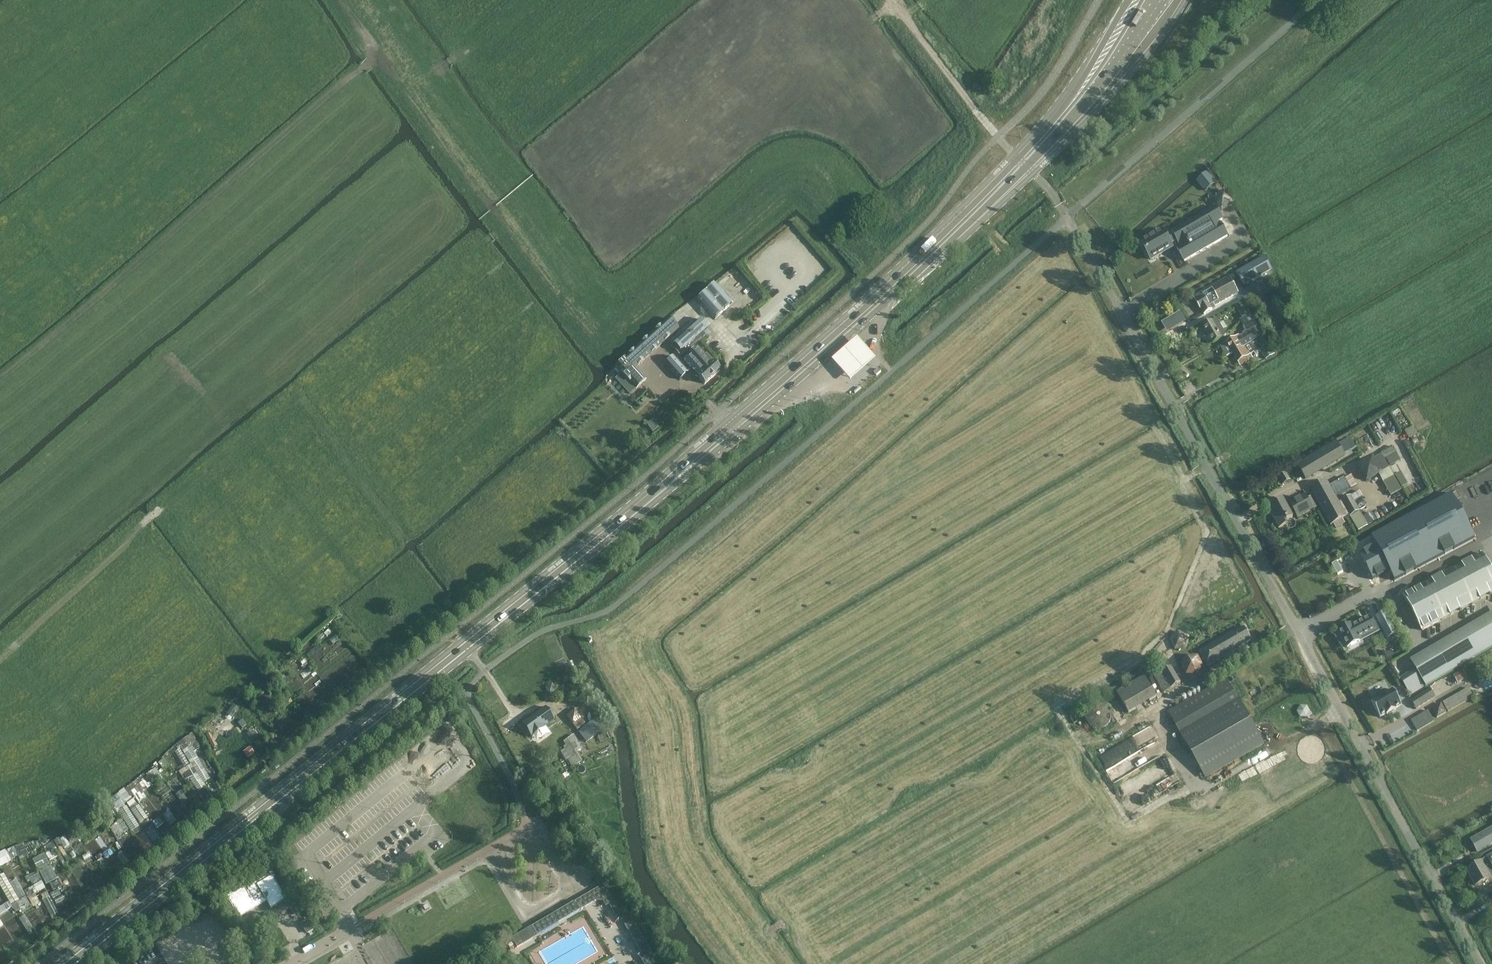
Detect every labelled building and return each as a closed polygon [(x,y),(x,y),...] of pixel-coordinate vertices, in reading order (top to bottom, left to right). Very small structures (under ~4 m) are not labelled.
[(1207,172),(1196,181),(1205,191),(1215,183),(1207,172)] [(1225,194),(1216,199),(1222,210),(1231,205),(1225,194)] [(1180,246),(1177,248),(1185,261),(1227,237),(1219,222),(1222,220),(1215,207),(1172,232),(1173,233),(1177,241),(1180,246)] [(1177,241),(1173,233),(1166,237),(1162,231),(1142,243),(1151,260),(1172,248),(1170,245),(1177,241)] [(1248,265),(1235,273),(1243,286),(1256,279),(1248,265)] [(1229,276),(1193,297),(1204,315),(1213,310),(1212,309),(1215,307),(1215,306),(1239,293),(1229,276)] [(714,284),(697,299),(715,319),(732,303),(714,284)] [(1274,297),(1271,301),(1272,305),(1275,308),(1280,308),(1283,304),(1282,299),(1278,297),(1274,297)] [(1244,327),(1255,321),(1243,302),(1236,306),(1243,318),(1240,320),(1244,327)] [(1180,311),(1176,314),(1180,321),(1184,318),(1180,311)] [(669,318),(615,366),(622,373),(616,379),(629,394),(646,379),(635,367),(679,329),(669,318)] [(675,345),(672,348),(681,357),(705,335),(703,332),(707,327),(700,319),(673,343),(675,345)] [(1221,326),(1217,319),(1203,327),(1213,344),(1226,335),(1223,330),(1227,328),(1224,324),(1221,326)] [(1228,357),(1233,355),(1246,347),(1263,336),(1263,335),(1260,337),(1255,328),(1258,327),(1255,321),(1244,327),(1243,328),(1245,332),(1242,333),(1243,334),(1240,336),(1239,335),(1222,346),(1228,357)] [(1246,347),(1233,355),(1240,366),(1254,359),(1251,355),(1254,353),(1256,356),(1259,354),(1258,353),(1260,351),(1266,360),(1275,354),(1263,336),(1246,347)] [(858,337),(832,359),(850,380),(876,357),(858,337)] [(697,349),(684,360),(690,367),(698,376),(705,384),(720,370),(713,363),(711,364),(697,349)] [(673,356),(665,364),(679,379),(687,372),(673,356)] [(647,423),(653,431),(660,427),(654,418),(647,423)] [(1336,442),(1298,465),(1306,479),(1345,456),(1336,442)] [(1373,457),(1357,467),(1366,483),(1380,475),(1382,473),(1381,472),(1389,468),(1382,454),(1374,459),(1373,457)] [(1382,473),(1380,475),(1383,482),(1394,476),(1389,468),(1381,472),(1382,473)] [(1286,472),(1279,477),(1284,485),(1291,480),(1286,472)] [(1327,480),(1310,490),(1330,526),(1347,517),(1337,497),(1358,486),(1352,475),(1345,479),(1344,478),(1330,486),(1327,480)] [(1394,476),(1383,482),(1391,496),(1402,490),(1394,476)] [(1360,491),(1351,496),(1354,501),(1362,496),(1360,491)] [(1278,504),(1269,510),(1279,528),(1286,524),(1285,521),(1293,517),(1290,512),(1293,510),(1298,518),(1313,509),(1317,507),(1311,496),(1307,498),(1305,494),(1290,503),(1291,505),(1288,507),(1283,498),(1277,502),(1278,504)] [(1444,495),(1349,549),(1368,583),(1390,571),(1395,579),(1468,538),(1444,495)] [(1351,496),(1341,501),(1350,516),(1360,511),(1354,501),(1351,496)] [(1360,511),(1350,517),(1358,531),(1368,526),(1373,523),(1368,514),(1363,517),(1360,511)] [(1403,595),(1422,630),(1491,593),(1491,572),(1482,553),(1403,595)] [(1339,631),(1350,651),(1360,646),(1357,639),(1365,635),(1366,636),(1384,626),(1375,609),(1357,620),(1358,621),(1339,631)] [(1251,641),(1243,627),(1234,632),(1234,631),(1198,651),(1208,667),(1238,651),(1237,649),(1251,641)] [(1170,639),(1175,650),(1187,648),(1189,637),(1179,631),(1170,639)] [(1191,677),(1206,666),(1195,651),(1180,662),(1191,677)] [(1436,653),(1414,666),(1426,687),(1448,674),(1436,653)] [(1401,669),(1412,665),(1408,654),(1397,659),(1401,669)] [(1161,673),(1154,677),(1163,693),(1181,683),(1172,667),(1171,667),(1167,659),(1156,666),(1161,673)] [(1463,669),(1455,674),(1459,682),(1467,677),(1463,669)] [(1117,691),(1130,712),(1157,696),(1145,675),(1117,691)] [(1226,679),(1168,713),(1176,726),(1184,739),(1206,779),(1265,745),(1239,699),(1238,700),(1235,693),(1226,679)] [(1417,710),(1436,697),(1430,688),(1411,700),(1417,710)] [(1371,701),(1380,717),(1386,714),(1387,715),(1396,710),(1395,709),(1402,705),(1393,689),(1387,693),(1386,691),(1383,690),(1377,694),(1376,696),(1377,698),(1371,701)] [(1442,703),(1433,706),(1437,715),(1445,711),(1442,703)] [(239,710),(235,704),(210,723),(215,729),(239,710)] [(1111,717),(1111,716),(1110,712),(1109,710),(1108,708),(1104,705),(1102,704),(1100,704),(1098,704),(1095,704),(1093,705),(1091,707),(1089,709),(1088,711),(1087,713),(1087,715),(1087,718),(1087,720),(1088,722),(1090,724),(1092,726),(1094,728),(1098,728),(1101,728),(1103,728),(1105,727),(1107,725),(1109,723),(1110,721),(1111,717)] [(1312,713),(1307,705),(1299,705),(1296,710),(1300,717),(1308,717),(1312,713)] [(545,707),(521,724),(531,737),(555,720),(545,707)] [(575,711),(574,710),(565,716),(577,731),(585,724),(581,719),(584,716),(577,709),(575,711)] [(1428,710),(1411,721),(1418,731),(1434,722),(1428,710)] [(242,720),(238,723),(242,728),(246,725),(242,720)] [(556,747),(568,738),(573,735),(569,730),(569,731),(563,722),(546,734),(556,747)] [(596,733),(592,725),(578,733),(582,740),(596,733)] [(252,731),(247,734),(252,741),(257,737),(252,731)] [(553,748),(542,732),(535,737),(546,753),(553,748)] [(210,734),(206,736),(212,748),(216,747),(210,734)] [(574,735),(568,739),(563,742),(566,746),(563,748),(564,749),(560,751),(566,761),(567,761),(572,767),(582,762),(577,754),(575,752),(576,751),(582,747),(574,735)] [(249,747),(243,752),(247,758),(254,753),(249,747)] [(180,749),(175,752),(184,766),(189,763),(180,749)] [(1158,765),(1163,775),(1177,767),(1171,757),(1158,765)] [(163,759),(158,764),(163,769),(168,764),(163,759)] [(191,763),(181,770),(188,780),(198,774),(191,763)] [(155,769),(146,775),(152,783),(161,777),(155,769)] [(134,781),(127,787),(133,795),(138,803),(146,797),(134,781)] [(127,787),(109,800),(118,811),(126,807),(124,805),(126,803),(130,807),(135,803),(130,796),(133,795),(127,787)] [(181,791),(176,795),(182,803),(187,799),(181,791)] [(1471,840),(1477,852),(1491,844),(1491,828),(1471,840)] [(71,833),(66,836),(70,842),(75,838),(71,833)] [(58,838),(54,841),(57,847),(62,844),(58,838)] [(52,841),(42,847),(46,854),(56,848),(52,841)] [(23,844),(14,847),(19,856),(18,856),(20,859),(29,855),(23,844)] [(14,847),(6,851),(11,860),(18,856),(19,856),(14,847)] [(0,853),(0,866),(0,867),(11,861),(11,860),(6,851),(5,850),(0,853)] [(122,854),(117,857),(123,866),(128,863),(122,854)] [(1482,861),(1466,870),(1475,885),(1491,877),(1491,878),(1491,877),(1491,855),(1486,858),(1482,861)] [(51,863),(40,869),(47,884),(58,878),(51,863)] [(226,897),(238,918),(266,902),(270,909),(286,900),(274,880),(276,879),(271,871),(226,897)] [(41,881),(24,891),(28,898),(45,888),(41,881)] [(603,885),(589,893),(552,914),(558,923),(600,898),(606,907),(609,905),(618,921),(621,920),(642,954),(639,956),(643,963),(650,963),(649,961),(655,958),(625,907),(619,911),(603,885)] [(26,897),(20,900),(26,910),(32,907),(26,897)] [(20,900),(15,902),(20,910),(22,914),(27,911),(26,910),(20,900)] [(15,902),(11,905),(15,912),(20,910),(15,902)] [(206,908),(201,911),(204,916),(209,913),(208,911),(211,909),(210,906),(206,908)] [(552,914),(532,926),(538,936),(558,923),(552,914)] [(313,930),(307,920),(302,923),(308,933),(313,930)] [(532,926),(511,939),(517,948),(538,936),(532,926)]
